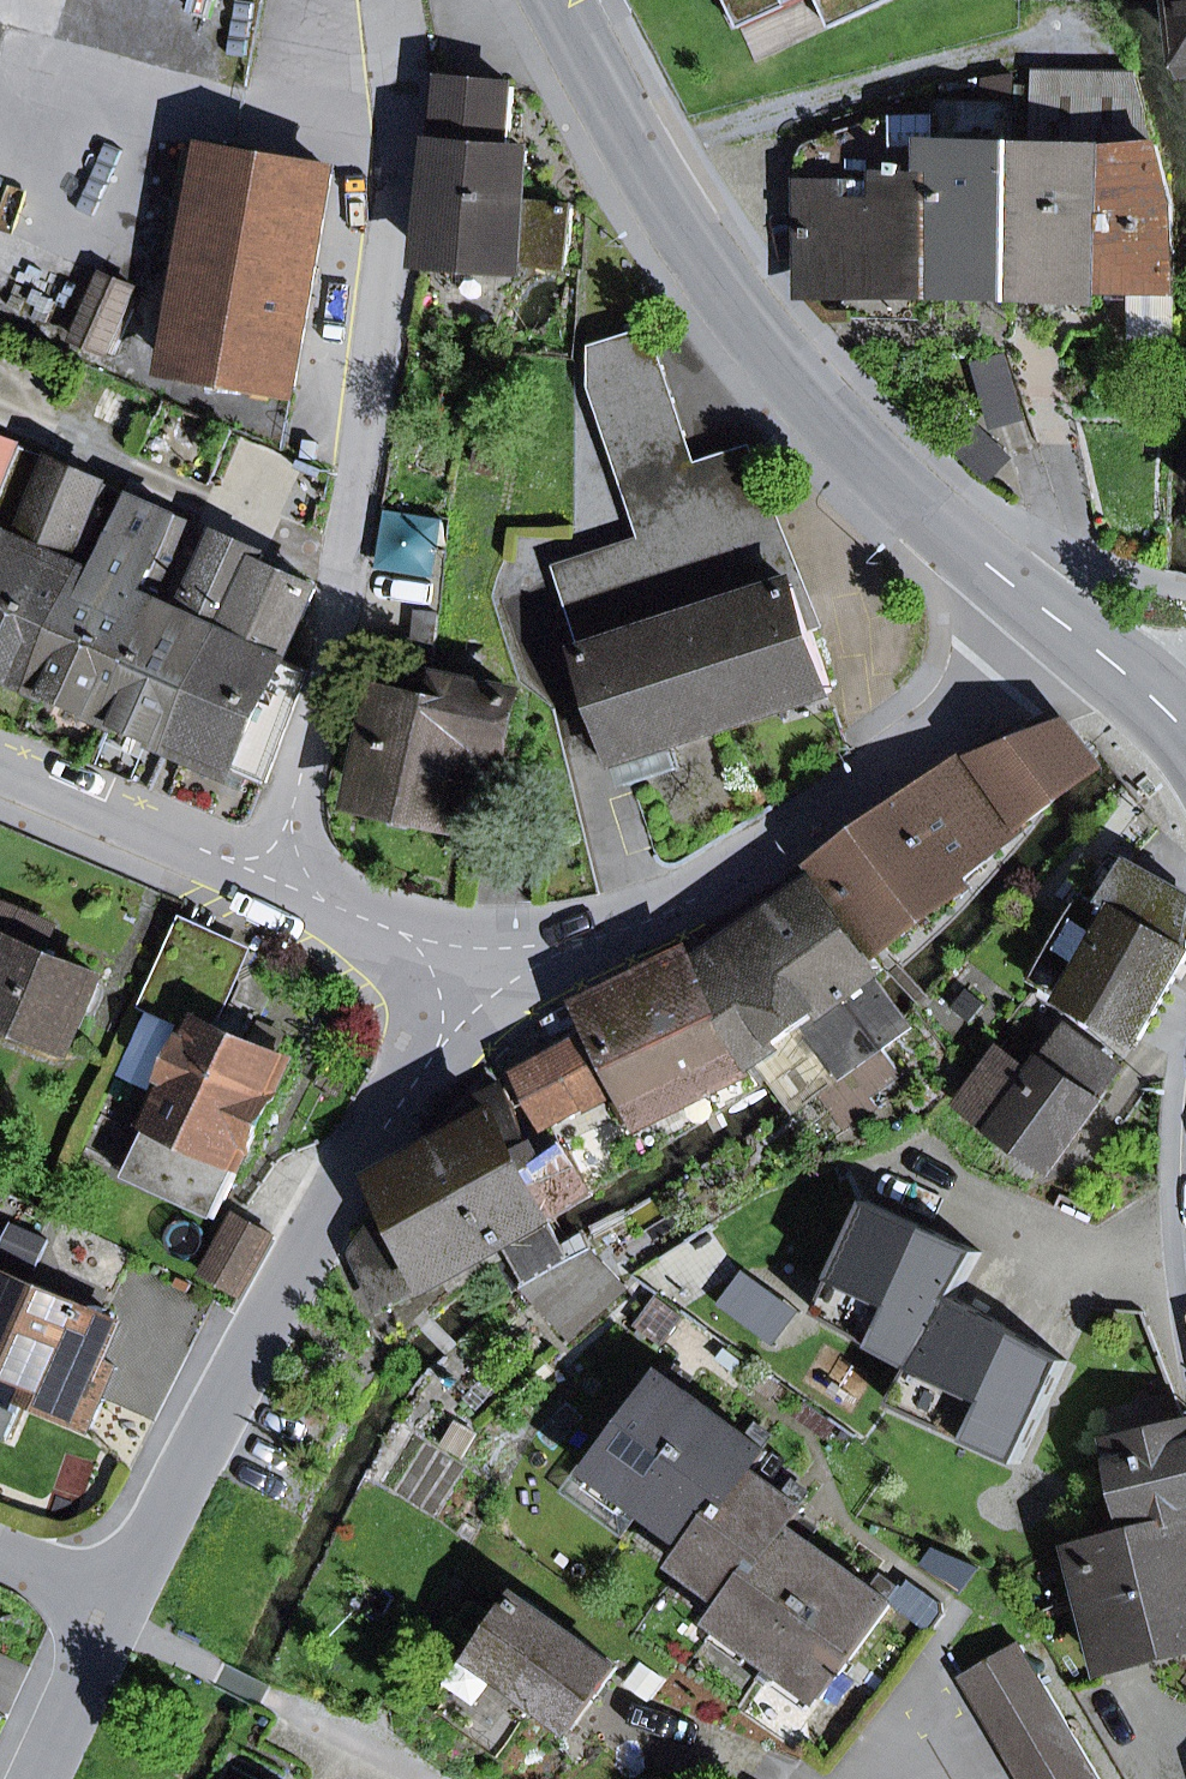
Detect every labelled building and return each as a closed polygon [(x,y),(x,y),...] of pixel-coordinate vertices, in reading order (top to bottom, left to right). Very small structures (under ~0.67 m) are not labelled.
[(740,28),(801,0),(727,0),(740,28)] [(831,28),(891,0),(819,0),(831,28)] [(1017,204),(1015,284),(1100,286),(1104,148),(1091,147),(1093,76),(1039,74),(1037,146),(1016,145),(1014,204),(1017,204)] [(1157,145),(1153,145),(1134,76),(1093,76),(1091,147),(1104,148),(1100,286),(1175,287),(1172,203),(1157,145)] [(527,152),(509,150),(515,88),(444,81),(428,255),(568,267),(574,206),(555,204),(555,195),(523,192),(527,152)] [(1017,204),(1014,204),(1016,145),(1017,104),(951,102),(950,118),(938,117),(938,118),(933,281),(1015,284),(1017,204)] [(802,182),(803,278),(933,281),(938,118),(884,121),(823,142),(822,183),(802,182)] [(802,182),(822,183),(823,142),(823,141),(810,146),(802,156),(802,182)] [(214,152),(176,368),(295,389),(333,172),(235,155),(214,152)] [(104,274),(75,339),(107,353),(136,288),(104,274)] [(663,365),(651,331),(595,349),(594,387),(663,365)] [(991,430),(1027,419),(1008,354),(972,364),(991,430)] [(594,387),(628,491),(697,468),(695,463),(663,365),(594,387)] [(989,484),(1015,457),(973,416),(947,443),(989,484)] [(45,456),(0,436),(0,536),(9,540),(45,456)] [(812,632),(827,627),(753,444),(695,463),(697,468),(628,491),(646,543),(635,547),(642,570),(673,560),(704,550),(693,507),(761,484),(812,632)] [(40,685),(88,575),(124,490),(57,461),(21,545),(9,540),(0,561),(0,668),(40,685)] [(673,560),(727,726),(832,691),(812,632),(761,484),(693,507),(704,550),(673,560)] [(135,498),(100,580),(88,575),(40,685),(114,716),(196,524),(135,498)] [(222,634),(230,637),(261,563),(266,554),(196,524),(114,716),(175,743),(222,634)] [(0,536),(0,561),(9,540),(0,536)] [(562,571),(622,760),(623,760),(676,743),(727,726),(673,560),(642,570),(635,547),(562,571)] [(285,660),(317,587),(261,563),(230,637),(222,634),(175,743),(233,767),(227,781),(243,787),(248,775),(264,781),(311,671),(285,660)] [(456,815),(468,762),(483,765),(488,743),(506,747),(517,697),(446,682),(440,712),(391,702),(370,797),(397,803),(394,815),(400,822),(412,825),(421,821),(423,808),(456,815)] [(1065,722),(1011,743),(1047,808),(1100,768),(1093,759),(1065,722)] [(632,786),(684,769),(676,743),(623,760),(632,786)] [(967,885),(964,881),(1047,808),(1011,743),(979,756),(976,751),(824,857),(886,944),(967,885)] [(1117,857),(1074,915),(1036,980),(1141,1038),(1185,959),(1185,894),(1117,857)] [(883,1047),(911,1027),(903,1015),(881,984),(875,976),(883,969),(817,881),(719,949),(718,946),(699,958),(701,963),(750,1066),(758,1059),(772,1078),(791,1103),(796,1110),(820,1092),(883,1047)] [(71,1048),(100,978),(43,955),(54,929),(0,907),(0,1019),(71,1048)] [(750,1066),(701,963),(663,982),(656,967),(590,999),(604,1033),(626,1076),(645,1115),(750,1066)] [(128,1178),(217,1219),(290,1060),(200,1020),(128,1178)] [(1049,1163),(1119,1065),(1071,1031),(1038,1077),(1001,1050),(964,1102),(1049,1163)] [(626,1076),(604,1033),(524,1076),(549,1126),(588,1107),(584,1099),(626,1076)] [(820,1092),(847,1129),(877,1107),(865,1090),(897,1067),(883,1047),(820,1092)] [(588,1107),(589,1109),(612,1098),(625,1125),(645,1115),(626,1076),(584,1099),(588,1107)] [(549,1221),(551,1220),(591,1194),(567,1151),(546,1160),(538,1144),(532,1147),(505,1089),(490,1096),(500,1116),(549,1221)] [(462,1133),(500,1116),(490,1096),(479,1102),(481,1108),(456,1119),(462,1133)] [(527,1287),(573,1261),(566,1248),(551,1220),(549,1221),(500,1116),(462,1133),(433,1146),(397,1185),(402,1197),(362,1254),(383,1300),(501,1238),(509,1253),(522,1277),(527,1287)] [(819,1314),(913,1368),(957,1298),(983,1253),(871,1201),(819,1314)] [(240,1216),(206,1275),(241,1295),(275,1236),(240,1216)] [(524,1288),(546,1314),(603,1262),(595,1249),(573,1261),(527,1287),(524,1288)] [(603,1262),(546,1314),(566,1336),(623,1284),(603,1262)] [(105,1314),(108,1307),(99,1304),(96,1310),(0,1267),(0,1432),(11,1437),(28,1399),(91,1427),(119,1364),(106,1358),(122,1322),(105,1314)] [(1068,1361),(957,1298),(913,1368),(892,1405),(1021,1464),(1068,1361)] [(646,1510),(717,1414),(666,1376),(595,1472),(646,1510)] [(754,1471),(768,1451),(717,1414),(646,1510),(697,1547),(754,1471)] [(1133,1534),(1185,1521),(1185,1423),(1111,1442),(1133,1533),(1133,1534)] [(625,1539),(646,1510),(595,1472),(585,1465),(564,1494),(625,1539)] [(683,1567),(734,1605),(791,1528),(805,1509),(754,1471),(697,1547),(683,1567)] [(1133,1534),(1133,1533),(1083,1545),(1113,1663),(1185,1645),(1185,1521),(1133,1534)] [(720,1624),(771,1661),(842,1565),(791,1528),(734,1605),(720,1624)] [(893,1603),(842,1565),(771,1661),(822,1699),(893,1603)] [(476,1660),(572,1730),(617,1668),(521,1598),(476,1660)] [(1022,1645),(963,1680),(979,1708),(1038,1673),(1022,1645)] [(1038,1673),(979,1708),(995,1735),(1054,1701),(1038,1673)] [(1054,1701),(995,1735),(1012,1763),(1071,1728),(1054,1701)] [(1012,1763),(1021,1778),(1048,1778),(1087,1756),(1071,1728),(1012,1763)] [(1048,1778),(1101,1778),(1087,1756),(1048,1778)]
